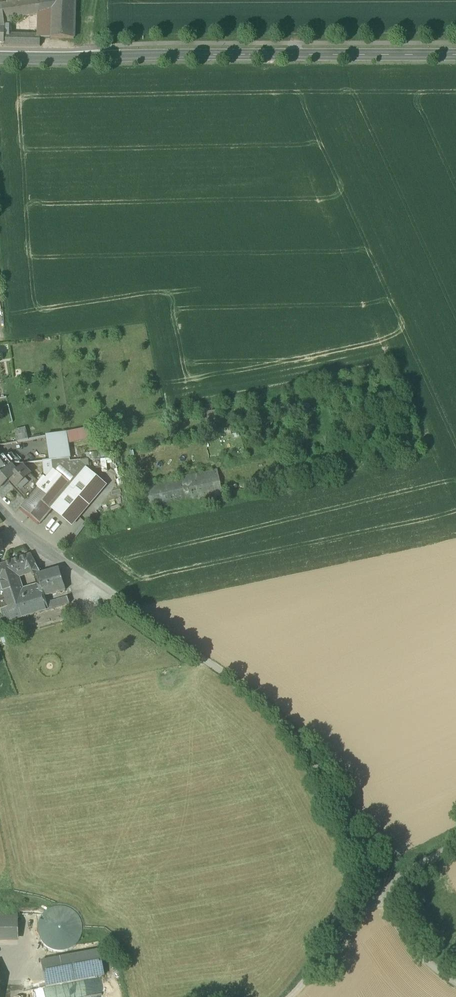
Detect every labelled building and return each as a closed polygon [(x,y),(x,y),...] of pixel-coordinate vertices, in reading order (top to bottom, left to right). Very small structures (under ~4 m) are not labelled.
[(9,1),(10,4),(0,5),(0,26),(5,27),(4,19),(40,14),(40,0),(14,0),(9,1)] [(39,35),(40,35),(40,38),(50,38),(51,0),(40,0),(40,14),(39,35)] [(75,0),(51,0),(50,38),(74,39),(75,0)] [(6,46),(40,47),(40,46),(40,38),(40,35),(39,35),(4,35),(4,43),(3,46),(6,46)] [(216,409),(207,410),(209,423),(218,421),(216,409)] [(15,431),(17,442),(28,440),(25,428),(15,431)] [(82,439),(67,442),(68,443),(89,440),(87,429),(80,430),(82,439)] [(80,430),(66,432),(67,442),(82,439),(80,430)] [(45,436),(49,461),(70,459),(68,443),(67,442),(66,432),(45,436)] [(11,467),(12,466),(12,465),(21,464),(12,454),(4,455),(0,458),(0,475),(11,467)] [(112,469),(112,458),(101,458),(102,469),(112,469)] [(53,509),(72,525),(103,489),(83,473),(86,470),(77,461),(70,462),(70,459),(49,461),(43,462),(44,474),(47,477),(45,479),(43,477),(38,483),(40,484),(37,487),(38,487),(26,502),(20,508),(40,524),(53,509)] [(88,460),(77,461),(86,470),(89,466),(88,460)] [(26,502),(38,487),(37,487),(36,486),(29,478),(31,476),(21,466),(16,472),(11,467),(0,475),(0,488),(7,481),(10,479),(16,486),(13,488),(26,502)] [(105,486),(86,470),(83,473),(103,489),(105,486)] [(198,496),(220,496),(220,471),(198,471),(198,496)] [(7,481),(13,488),(16,486),(10,479),(7,481)] [(23,571),(30,569),(36,566),(31,555),(11,562),(16,576),(23,573),(23,571)] [(20,588),(16,576),(11,562),(0,566),(0,593),(20,588)] [(41,574),(36,566),(30,569),(32,574),(33,577),(34,577),(37,576),(37,575),(41,574)] [(20,578),(32,574),(30,569),(23,571),(23,573),(16,576),(20,588),(22,595),(32,592),(30,587),(23,589),(20,578)] [(41,590),(44,597),(48,596),(65,591),(59,569),(41,574),(37,575),(37,576),(39,581),(40,584),(41,590)] [(30,587),(32,592),(41,590),(40,584),(37,585),(30,587)] [(0,593),(0,610),(2,616),(5,623),(48,611),(46,604),(50,602),(48,596),(44,597),(41,590),(32,592),(22,595),(20,588),(0,593)] [(46,604),(48,611),(67,605),(70,604),(67,597),(50,602),(46,604)] [(52,951),(61,953),(70,951),(78,945),(82,937),(83,928),(80,919),(74,912),(65,908),(56,908),(47,912),(41,919),(38,928),(40,937),(44,945),(52,951)] [(17,939),(17,913),(0,913),(0,939),(17,939)] [(41,962),(46,987),(105,976),(100,951),(41,962)]
